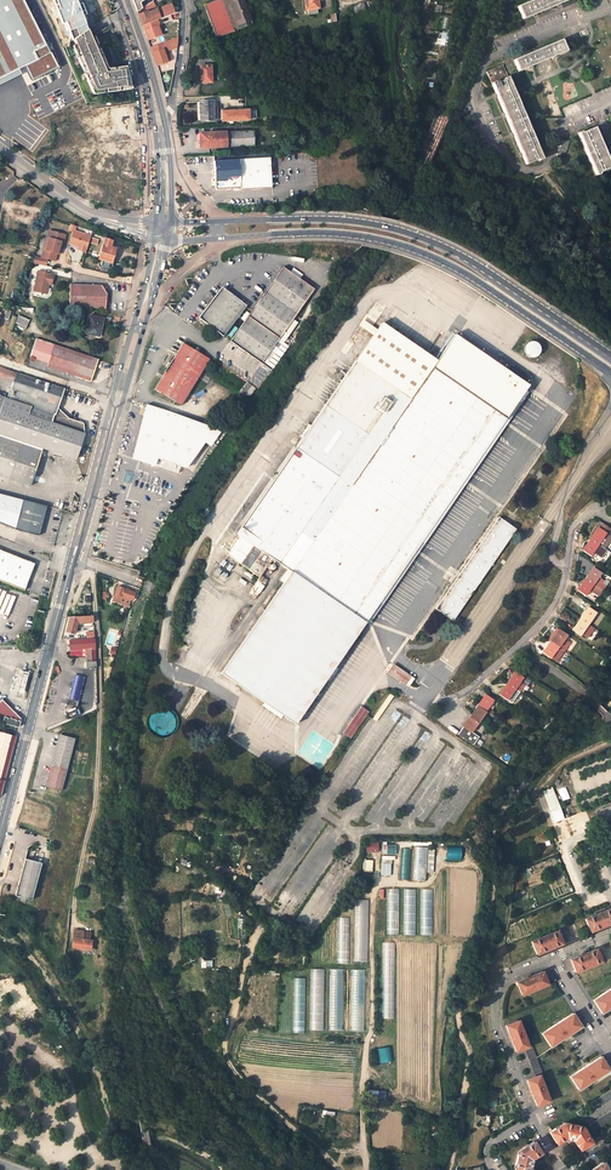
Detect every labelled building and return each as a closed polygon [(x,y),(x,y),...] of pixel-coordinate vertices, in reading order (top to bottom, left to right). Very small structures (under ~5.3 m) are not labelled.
[(24,0),(0,0),(0,85),(22,75),(18,68),(25,65),(33,80),(58,67),(24,0)] [(91,31),(79,0),(54,0),(64,23),(67,22),(73,39),(91,31)] [(98,20),(110,14),(104,0),(88,0),(98,20)] [(216,37),(233,32),(233,31),(252,24),(243,0),(216,0),(203,5),(216,37)] [(318,8),(317,0),(304,0),(305,10),(307,10),(308,15),(317,14),(317,8),(318,8)] [(523,19),(567,0),(531,0),(518,6),(523,19)] [(172,13),(169,3),(159,7),(162,17),(172,13)] [(144,32),(147,40),(161,35),(157,25),(159,24),(158,20),(142,26),(144,32)] [(134,88),(128,65),(110,68),(96,36),(94,37),(91,31),(73,39),(96,94),(134,88)] [(176,37),(168,38),(169,49),(177,49),(176,37)] [(514,60),(519,70),(566,51),(561,40),(514,60)] [(164,46),(163,43),(149,47),(155,65),(167,62),(162,48),(164,46)] [(487,71),(526,164),(542,157),(503,65),(487,71)] [(201,66),(201,82),(211,82),(211,66),(201,66)] [(80,89),(70,93),(76,107),(86,103),(80,89)] [(200,101),(201,119),(215,119),(214,101),(200,101)] [(91,108),(93,140),(110,139),(108,107),(91,108)] [(245,110),(218,111),(219,121),(247,119),(245,110)] [(12,119),(1,123),(5,136),(16,133),(12,119)] [(47,145),(53,145),(52,123),(44,123),(45,138),(47,138),(47,145)] [(578,133),(595,173),(610,166),(595,127),(578,133)] [(200,133),(201,148),(255,146),(254,131),(200,133)] [(114,188),(120,159),(97,154),(91,183),(114,188)] [(263,166),(263,171),(239,172),(238,160),(270,159),(269,154),(222,156),(222,161),(217,161),(219,189),(264,186),(264,179),(277,178),(277,165),(263,166)] [(64,155),(64,168),(90,169),(90,157),(64,155)] [(122,202),(124,184),(115,183),(113,201),(122,202)] [(85,248),(89,236),(72,231),(74,226),(69,224),(68,230),(72,231),(68,244),(78,247),(78,246),(85,248)] [(50,239),(52,232),(48,230),(43,249),(45,250),(48,238),(50,239)] [(45,250),(43,249),(41,257),(54,260),(56,253),(60,242),(62,242),(64,235),(52,232),(50,239),(48,238),(45,250)] [(111,241),(111,238),(105,237),(98,260),(103,262),(101,267),(109,269),(115,249),(110,248),(111,241)] [(31,263),(45,266),(46,260),(33,256),(31,263)] [(262,297),(230,339),(259,362),(315,290),(285,267),(263,296),(262,297)] [(53,274),(37,271),(33,291),(46,294),(48,285),(50,285),(53,274)] [(68,307),(104,309),(105,294),(100,286),(69,284),(68,307)] [(247,304),(246,303),(224,284),(200,314),(223,333),(247,304)] [(12,315),(3,342),(9,344),(17,317),(12,315)] [(100,327),(102,319),(89,316),(85,331),(96,333),(97,326),(100,327)] [(374,335),(378,330),(363,320),(360,325),(374,335)] [(437,362),(436,361),(432,358),(430,356),(427,354),(426,353),(423,351),(419,348),(417,347),(413,344),(408,340),(407,340),(403,337),(402,336),(398,333),(395,331),(392,329),(390,328),(388,327),(384,324),(383,323),(378,330),(374,335),(355,362),(351,368),(258,500),(252,496),(246,504),(253,508),(237,531),(252,542),(239,560),(258,574),(271,556),(279,562),(285,566),(291,569),(220,669),(294,721),(528,388),(455,337),(437,362)] [(520,349),(530,359),(541,349),(531,339),(520,349)] [(177,404),(208,357),(182,341),(152,388),(177,404)] [(97,361),(54,345),(47,366),(90,381),(97,361)] [(346,365),(351,368),(355,362),(350,358),(346,365)] [(10,388),(7,398),(0,395),(0,475),(30,485),(43,448),(75,458),(76,456),(84,434),(83,423),(69,418),(58,406),(64,388),(15,371),(0,366),(0,385),(10,388)] [(517,366),(512,374),(521,381),(527,373),(517,366)] [(243,379),(237,387),(236,389),(245,396),(252,386),(243,379)] [(221,430),(146,404),(130,458),(153,466),(154,464),(177,473),(180,466),(185,468),(204,443),(209,447),(221,430)] [(16,529),(38,535),(46,505),(19,498),(17,506),(22,507),(16,529)] [(202,520),(208,512),(205,510),(199,518),(202,520)] [(451,621),(515,530),(497,518),(433,609),(451,621)] [(598,544),(601,546),(610,532),(610,530),(599,522),(596,526),(598,527),(590,539),(598,544)] [(596,526),(588,538),(590,539),(598,527),(596,526)] [(598,544),(590,539),(583,550),(591,556),(598,544)] [(24,590),(35,563),(0,549),(0,580),(24,590)] [(221,579),(233,564),(225,558),(213,572),(221,579)] [(585,579),(593,584),(601,573),(593,567),(585,579)] [(577,590),(585,596),(590,589),(598,595),(602,590),(593,584),(585,579),(577,590)] [(254,598),(263,586),(256,581),(247,592),(254,598)] [(121,596),(132,600),(134,593),(134,590),(130,589),(128,588),(127,590),(124,589),(125,588),(122,587),(122,588),(120,587),(121,584),(118,583),(114,594),(112,600),(120,603),(121,596)] [(579,618),(588,624),(595,612),(587,607),(579,618)] [(77,616),(78,616),(83,616),(85,616),(85,608),(77,608),(77,616)] [(74,634),(77,624),(78,616),(77,616),(70,616),(65,632),(74,634)] [(588,624),(579,618),(572,629),(580,635),(581,633),(587,637),(593,627),(588,624)] [(119,635),(117,635),(118,630),(108,629),(106,645),(118,646),(119,635)] [(558,629),(550,641),(558,646),(564,638),(569,641),(571,638),(566,634),(558,629)] [(95,668),(94,639),(69,640),(70,648),(91,647),(92,662),(86,662),(86,669),(95,668)] [(550,658),(558,646),(550,641),(542,652),(550,658)] [(389,669),(399,676),(405,680),(406,679),(410,682),(413,677),(393,664),(389,669)] [(15,670),(11,692),(22,694),(26,672),(15,670)] [(514,671),(507,682),(516,689),(520,692),(525,685),(521,682),(524,678),(514,671)] [(73,675),(68,698),(78,700),(84,677),(73,675)] [(407,685),(410,682),(406,679),(405,680),(399,676),(398,679),(407,685)] [(527,686),(530,681),(526,678),(522,682),(527,686)] [(508,700),(516,689),(507,682),(499,694),(508,700)] [(371,716),(374,718),(392,694),(388,692),(371,716)] [(485,694),(478,705),(485,710),(491,714),(493,711),(488,707),(493,699),(485,694)] [(18,726),(20,717),(2,699),(0,701),(0,716),(3,715),(2,721),(3,723),(18,726)] [(349,735),(367,709),(360,704),(341,730),(349,735)] [(472,713),(464,726),(473,732),(474,730),(473,729),(485,710),(478,705),(472,713)] [(156,737),(162,739),(169,738),(174,734),(178,728),(178,721),(177,715),(172,710),(166,707),(159,707),(153,710),(149,715),(147,721),(147,728),(150,733),(156,737)] [(68,716),(76,714),(74,708),(67,710),(68,716)] [(472,732),(473,732),(464,726),(458,733),(458,734),(474,745),(474,744),(479,737),(472,732)] [(16,736),(0,731),(0,795),(16,736)] [(61,790),(74,738),(59,735),(46,787),(61,790)] [(543,791),(555,822),(563,819),(551,787),(546,789),(547,790),(543,791)] [(603,821),(610,818),(610,806),(599,810),(603,821)] [(610,848),(610,823),(603,826),(610,848)] [(365,842),(365,852),(378,852),(378,843),(365,842)] [(381,845),(381,855),(394,855),(394,845),(381,845)] [(425,873),(432,873),(433,847),(412,847),(412,880),(425,881),(425,873)] [(460,860),(460,847),(445,847),(445,860),(460,860)] [(400,848),(400,880),(409,880),(410,848),(400,848)] [(394,860),(394,856),(380,856),(380,876),(390,876),(390,860),(394,860)] [(14,894),(31,898),(41,862),(25,857),(14,894)] [(372,872),(372,860),(363,860),(363,872),(372,872)] [(327,873),(322,879),(328,884),(333,878),(327,873)] [(211,892),(212,883),(199,882),(199,891),(211,892)] [(318,900),(324,890),(317,886),(311,897),(318,900)] [(194,897),(196,888),(188,887),(187,896),(194,897)] [(386,889),(386,935),(398,935),(398,889),(386,889)] [(403,889),(403,935),(415,935),(415,889),(403,889)] [(420,889),(420,935),(429,935),(429,889),(420,889)] [(309,912),(315,903),(310,899),(303,909),(309,912)] [(354,962),(368,962),(368,900),(353,900),(354,962)] [(610,923),(610,909),(610,908),(585,919),(590,932),(603,926),(610,923)] [(349,963),(349,917),(336,917),(336,963),(349,963)] [(82,938),(83,931),(75,930),(72,946),(91,949),(92,940),(82,938)] [(531,942),(536,954),(549,949),(562,943),(557,931),(531,942)] [(381,1019),(394,1019),(394,942),(382,942),(381,1019)] [(570,959),(576,972),(601,961),(596,949),(570,959)] [(310,969),(310,1031),(324,1031),(324,969),(310,969)] [(369,1032),(369,969),(351,969),(351,1031),(369,1032)] [(516,983),(521,995),(547,984),(542,971),(528,977),(516,983)] [(329,973),(329,1031),(347,1031),(347,973),(329,973)] [(305,978),(293,978),(292,1033),(304,1033),(305,978)] [(601,1014),(610,1007),(610,988),(593,1000),(601,1014)] [(541,1033),(550,1046),(581,1027),(572,1014),(541,1033)] [(289,1033),(290,1017),(279,1016),(279,1032),(289,1033)] [(505,1025),(515,1052),(523,1049),(527,1060),(535,1057),(531,1045),(528,1046),(518,1020),(505,1025)] [(389,1047),(377,1048),(379,1063),(391,1062),(389,1047)] [(569,1076),(578,1089),(609,1069),(600,1056),(569,1076)] [(528,1062),(534,1077),(526,1080),(536,1106),(548,1101),(539,1075),(542,1074),(536,1059),(528,1062)] [(591,1112),(610,1099),(610,1089),(587,1105),(591,1112)] [(385,1100),(385,1091),(369,1090),(369,1100),(385,1100)] [(577,1112),(580,1118),(582,1119),(588,1114),(584,1107),(577,1112)] [(320,1118),(332,1121),(334,1113),(321,1110),(320,1118)] [(598,1128),(610,1120),(610,1110),(594,1121),(598,1128)] [(549,1131),(556,1144),(566,1137),(574,1139),(580,1149),(590,1142),(580,1127),(564,1122),(549,1131)] [(514,1166),(516,1169),(531,1169),(528,1166),(530,1159),(540,1153),(533,1141),(517,1151),(514,1166)] [(592,1169),(607,1169),(603,1162),(591,1169),(592,1169)]
